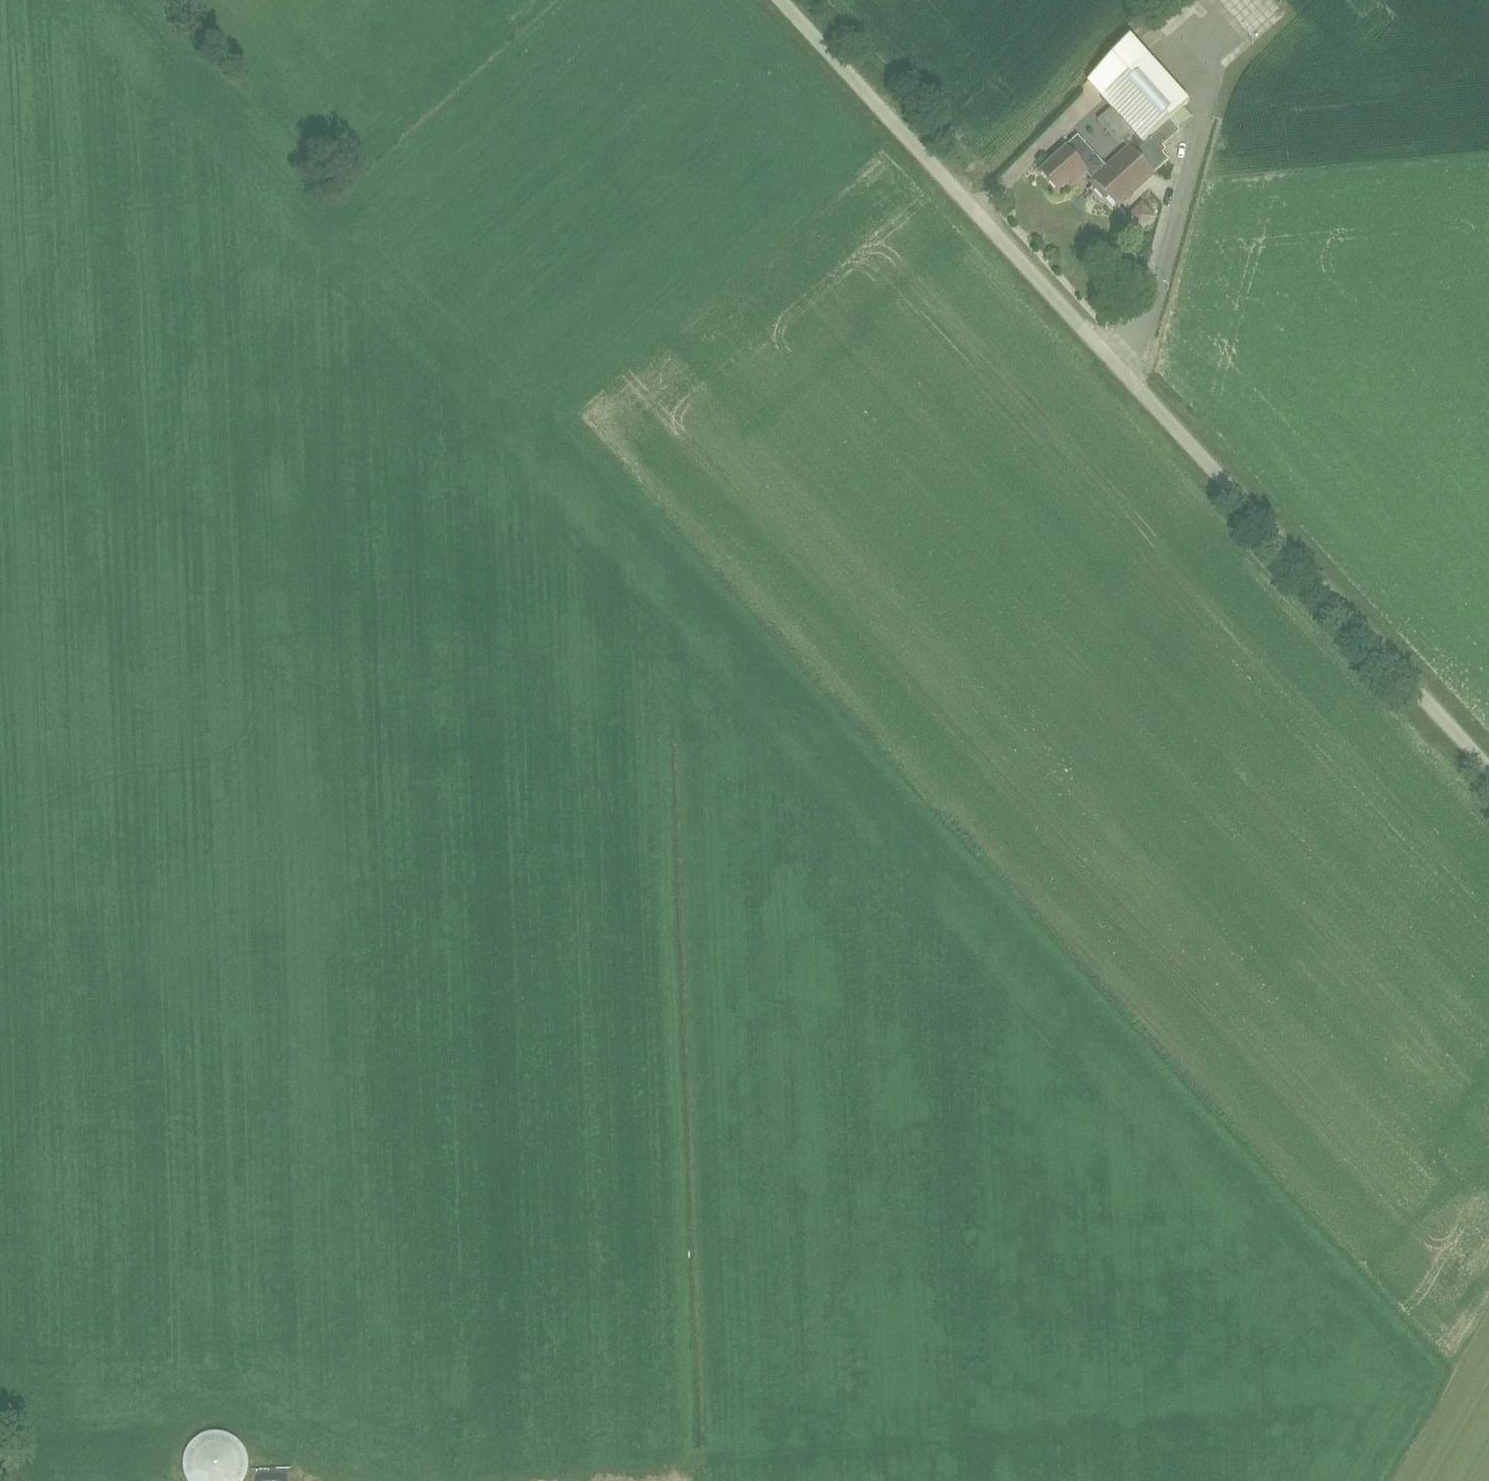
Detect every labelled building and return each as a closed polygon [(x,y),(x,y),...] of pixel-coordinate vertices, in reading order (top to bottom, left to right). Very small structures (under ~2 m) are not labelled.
[(1180,131),(1177,128),(1193,114),(1186,105),(1189,102),(1129,36),(1088,80),(1133,131),(1122,141),(1129,148),(1106,168),(1093,179),(1094,180),(1091,182),(1105,197),(1107,195),(1118,206),(1169,160),(1160,149),(1180,131)] [(1093,179),(1106,168),(1078,137),(1066,148),(1040,171),(1058,191),(1069,181),(1072,185),(1081,177),(1087,172),(1093,179)] [(1130,219),(1145,235),(1161,219),(1146,203),(1130,219)] [(247,1474),(249,1464),(247,1450),(241,1440),(233,1433),(222,1429),(210,1429),(199,1433),(190,1440),(185,1450),(183,1462),(184,1472),(189,1480),(243,1480),(247,1474)]
